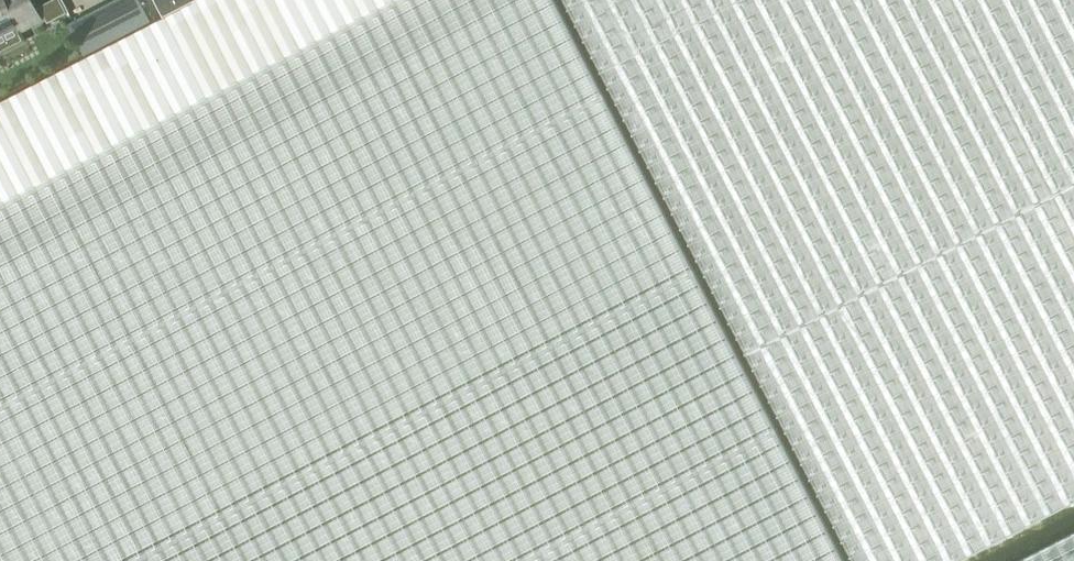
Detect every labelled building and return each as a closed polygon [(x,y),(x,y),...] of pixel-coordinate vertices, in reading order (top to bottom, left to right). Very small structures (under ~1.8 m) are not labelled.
[(556,0),(157,0),(166,18),(0,104),(0,560),(845,560),(556,0)] [(38,18),(29,0),(0,0),(0,37),(38,18)] [(39,6),(47,23),(67,13),(60,0),(51,0),(39,6)] [(69,24),(86,56),(151,22),(139,0),(115,0),(69,24)] [(855,560),(960,560),(1073,502),(1073,0),(565,0),(855,560)] [(1026,560),(1073,560),(1073,536),(1026,560)]
